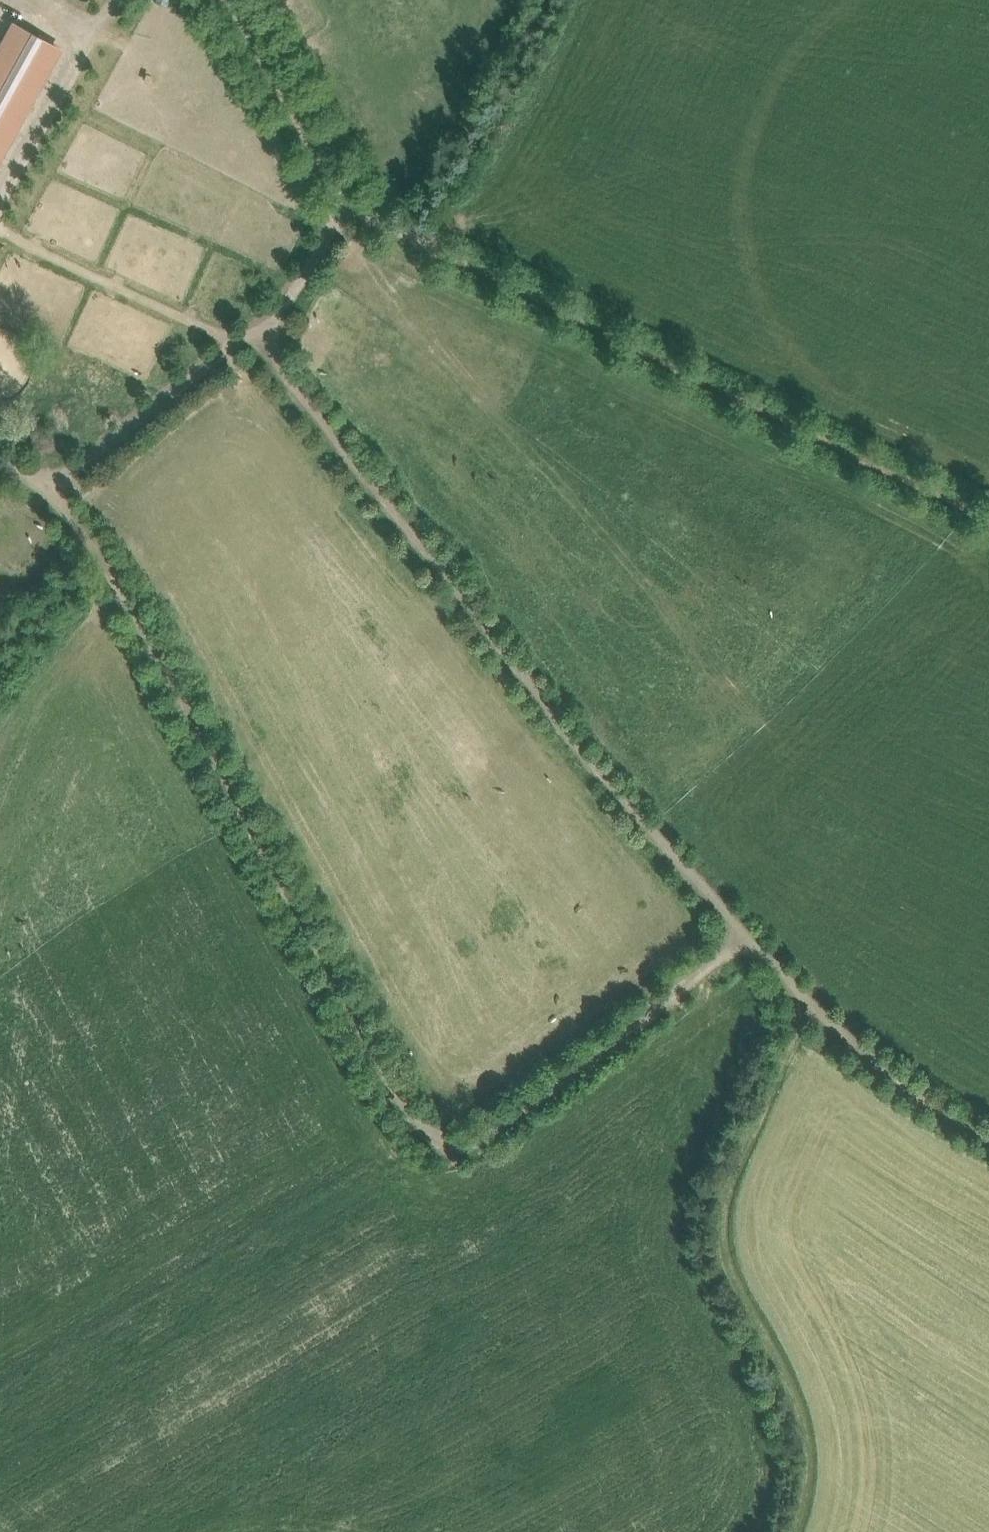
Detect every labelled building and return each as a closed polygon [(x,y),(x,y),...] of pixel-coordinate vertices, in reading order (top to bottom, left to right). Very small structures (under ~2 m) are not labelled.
[(59,49),(15,25),(0,53),(0,157),(59,49)]
